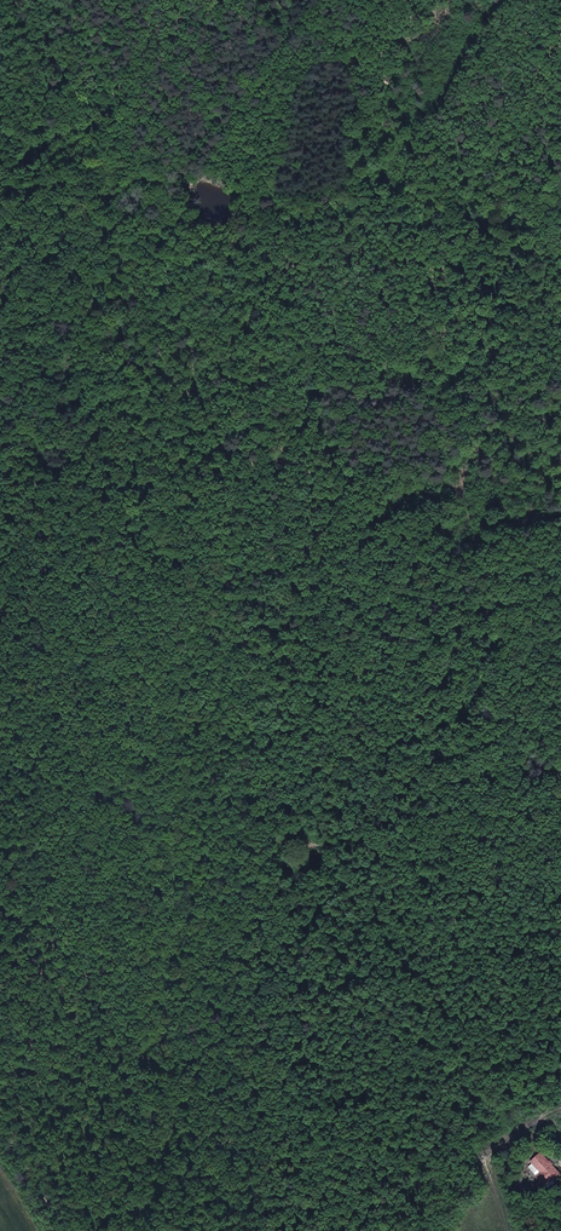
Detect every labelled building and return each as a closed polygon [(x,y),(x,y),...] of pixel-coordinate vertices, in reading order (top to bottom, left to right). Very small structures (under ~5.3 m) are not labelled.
[(560,1153),(560,1146),(554,1142),(551,1146),(560,1153)] [(559,1172),(549,1161),(548,1162),(541,1154),(532,1162),(533,1162),(544,1174),(539,1179),(544,1184),(546,1183),(553,1176),(554,1177),(559,1172)] [(544,1174),(533,1162),(529,1166),(537,1175),(536,1176),(539,1179),(544,1174)] [(556,1179),(554,1177),(553,1176),(546,1183),(548,1186),(551,1184),(552,1184),(556,1181),(556,1179)]
